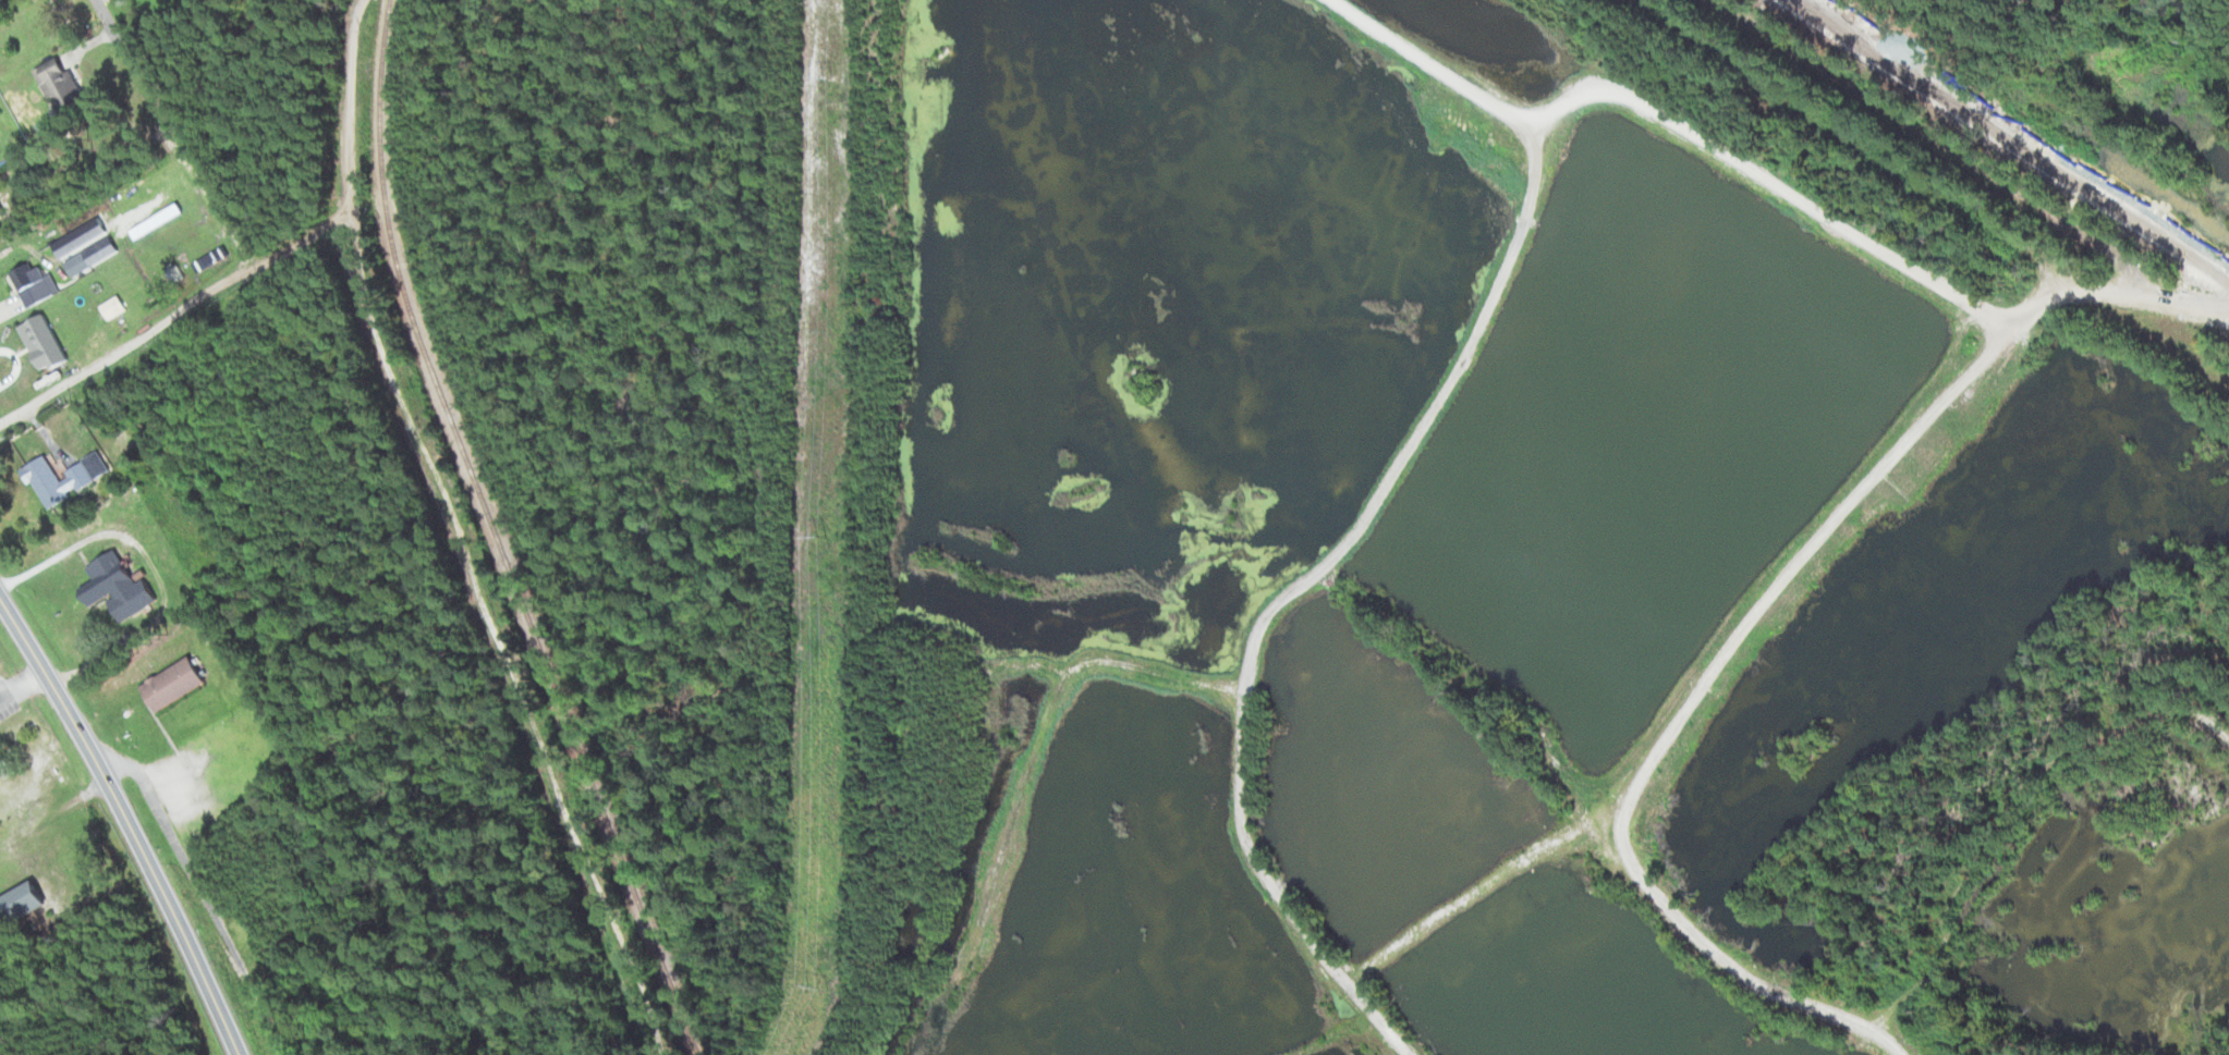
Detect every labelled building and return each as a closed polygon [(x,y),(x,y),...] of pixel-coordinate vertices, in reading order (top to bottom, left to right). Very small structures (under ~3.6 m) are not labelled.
[(85,101),(61,57),(38,70),(62,114),(85,101)] [(71,278),(93,269),(77,232),(56,241),(71,278)] [(12,274),(31,308),(55,295),(36,260),(12,274)] [(114,326),(130,319),(121,298),(105,305),(114,326)] [(23,326),(45,372),(70,360),(48,314),(23,326)] [(27,467),(49,509),(100,484),(95,474),(103,469),(98,457),(69,471),(72,476),(63,480),(50,456),(27,467)] [(89,568),(97,581),(84,589),(94,606),(110,597),(125,622),(156,604),(123,548),(89,568)] [(144,686),(160,713),(208,684),(193,657),(144,686)]
